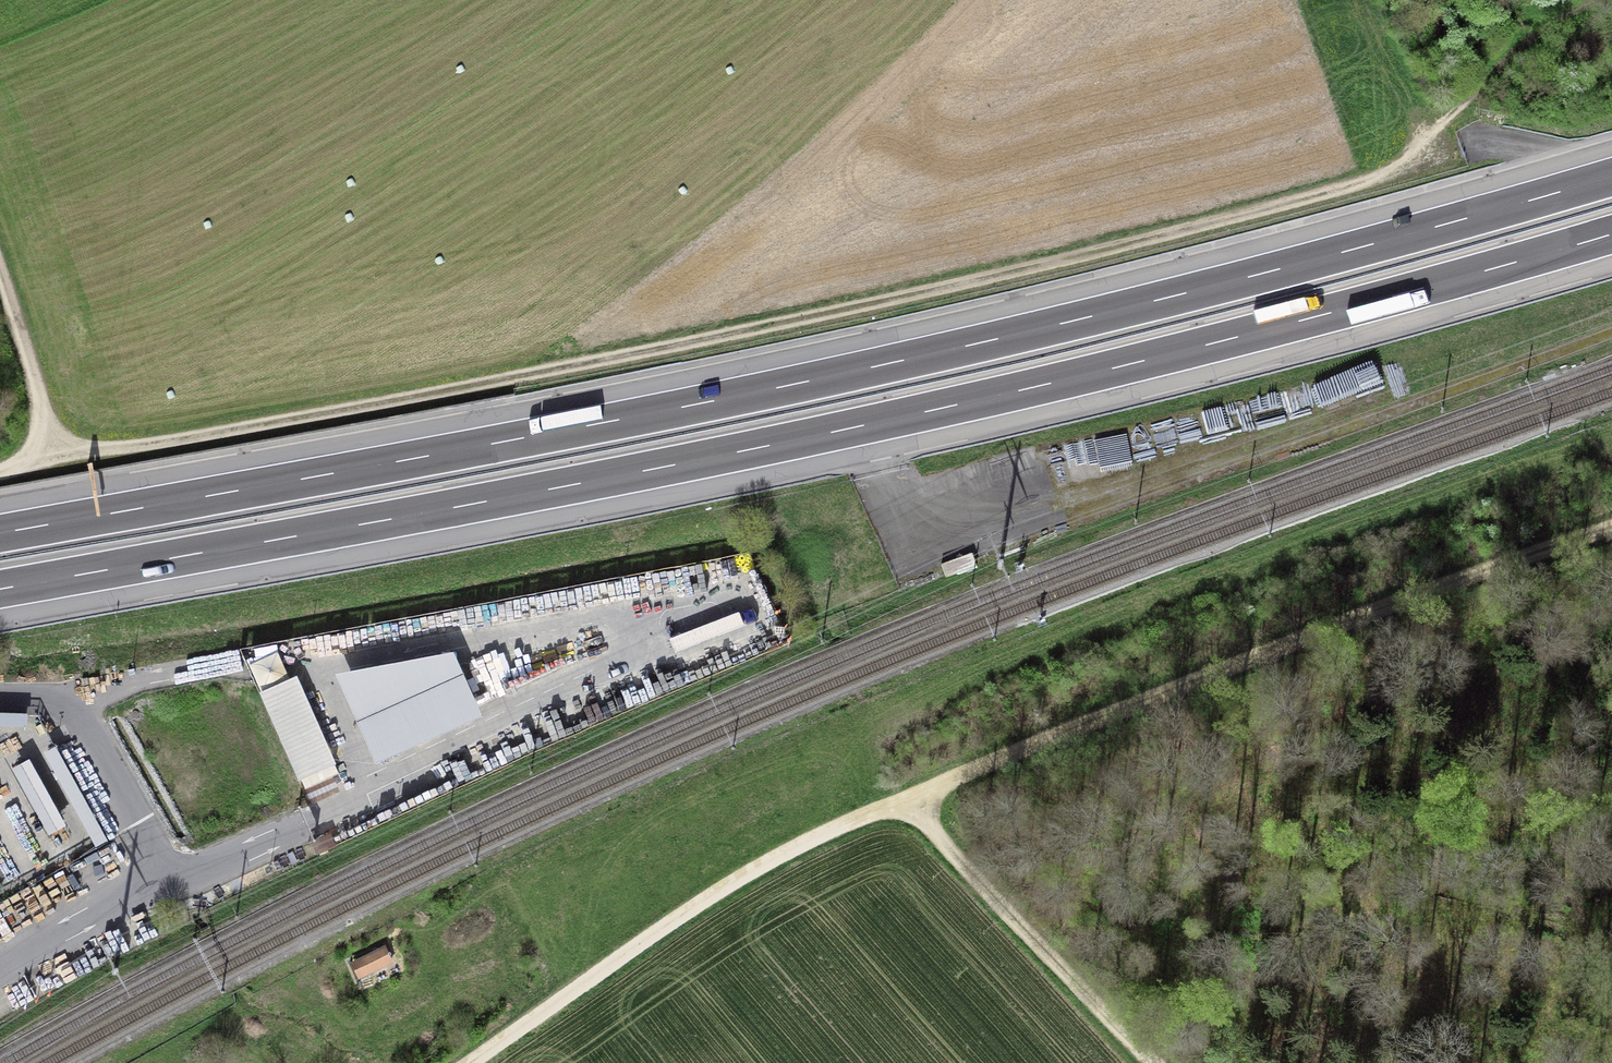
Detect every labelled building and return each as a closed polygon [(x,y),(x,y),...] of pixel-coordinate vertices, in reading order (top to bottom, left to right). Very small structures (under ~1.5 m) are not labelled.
[(335,680),(376,769),(482,721),(453,658),(335,680)] [(303,686),(265,701),(303,798),(341,783),(303,686)] [(372,951),(335,968),(346,990),(382,972),(372,951)]
